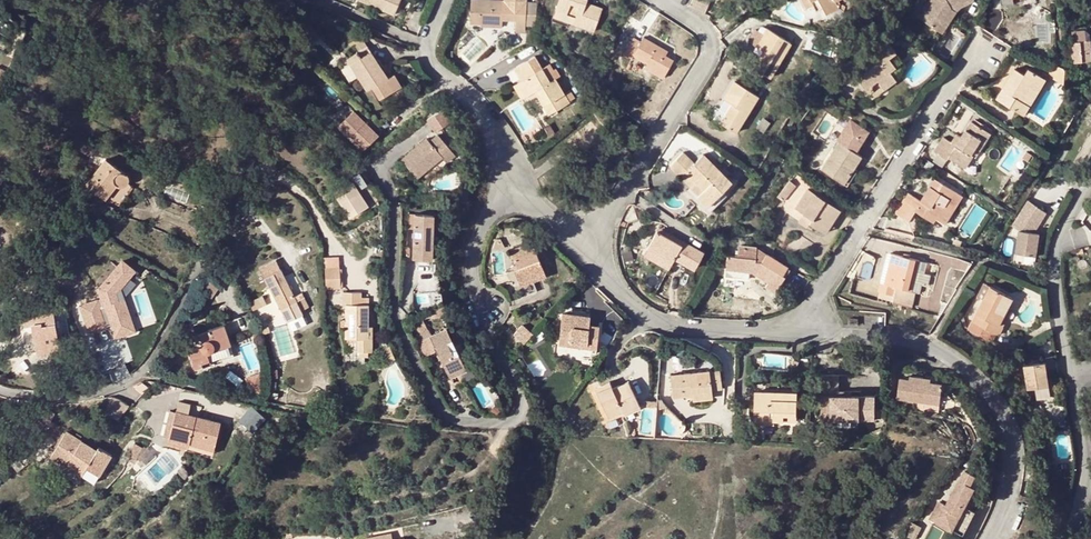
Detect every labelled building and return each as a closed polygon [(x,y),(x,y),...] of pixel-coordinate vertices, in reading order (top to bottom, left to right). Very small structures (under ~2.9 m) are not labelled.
[(394,14),(400,0),(361,0),(394,14)] [(481,22),(504,23),(504,19),(504,10),(518,10),(517,19),(517,31),(527,32),(528,0),(472,0),(470,21),(481,22)] [(557,9),(576,17),(574,22),(594,30),(602,8),(586,2),(587,0),(560,0),(557,9)] [(690,5),(704,12),(710,0),(692,0),(690,5)] [(807,7),(813,4),(816,10),(823,7),(826,13),(839,7),(835,0),(804,0),(807,7)] [(960,0),(931,0),(919,18),(935,28),(949,6),(960,0)] [(935,28),(942,32),(958,7),(971,0),(960,0),(949,6),(935,28)] [(554,15),(574,22),(576,17),(557,9),(554,15)] [(504,10),(504,19),(517,19),(518,10),(504,10)] [(791,43),(767,28),(763,34),(756,29),(748,42),(765,51),(754,67),(770,77),(791,43)] [(641,40),(634,36),(624,55),(630,58),(633,54),(648,62),(645,67),(664,77),(673,59),(666,54),(668,50),(644,36),(641,40)] [(1070,50),(1074,61),(1090,58),(1090,55),(1089,37),(1068,40),(1070,50)] [(888,42),(855,67),(862,77),(858,80),(865,89),(868,86),(877,79),(882,85),(883,88),(896,79),(889,70),(901,61),(888,42)] [(370,46),(348,59),(359,76),(368,91),(373,88),(381,99),(403,85),(395,73),(389,77),(370,46)] [(558,109),(569,102),(555,78),(560,76),(555,68),(553,69),(550,63),(542,68),(535,56),(514,68),(521,80),(517,83),(526,96),(536,90),(538,89),(541,93),(538,94),(545,105),(552,101),(558,109)] [(352,80),(359,76),(348,59),(342,63),(352,80)] [(1062,78),(1065,67),(1055,64),(1052,75),(1062,78)] [(1028,103),(1044,77),(1038,73),(1029,67),(1025,74),(1016,68),(998,98),(1024,114),(1030,104),(1028,103)] [(1044,77),(1047,72),(1041,68),(1038,73),(1044,77)] [(1051,75),(1047,72),(1044,77),(1028,103),(1030,104),(1024,114),(1027,115),(1051,75)] [(758,96),(734,82),(724,99),(732,104),(721,123),(736,132),(758,96)] [(526,96),(517,83),(514,85),(521,99),(526,96)] [(868,86),(865,89),(871,97),(883,88),(882,85),(873,91),(868,86)] [(41,89),(39,93),(49,98),(51,95),(41,89)] [(552,101),(545,105),(550,113),(558,109),(552,101)] [(222,105),(217,105),(215,114),(235,117),(237,105),(222,103),(222,105)] [(441,108),(427,117),(435,130),(449,121),(441,108)] [(364,150),(380,134),(355,110),(339,125),(364,150)] [(975,119),(973,122),(989,132),(991,129),(975,119)] [(949,157),(964,166),(967,167),(968,165),(974,156),(972,154),(976,147),(981,150),(991,133),(989,132),(973,122),(972,121),(961,137),(957,145),(952,142),(943,136),(935,151),(948,159),(949,157)] [(425,138),(401,158),(416,177),(440,157),(444,161),(453,153),(436,133),(428,140),(425,138)] [(956,134),(952,142),(957,145),(961,137),(956,134)] [(844,183),(854,168),(861,156),(840,143),(824,166),(829,168),(827,172),(844,183)] [(976,157),(981,150),(976,147),(972,154),(974,156),(976,157)] [(706,188),(699,194),(695,199),(708,212),(726,194),(722,191),(732,181),(704,154),(694,164),(684,152),(670,166),(682,177),(688,170),(706,188)] [(72,166),(84,172),(88,164),(89,162),(76,156),(72,166)] [(115,182),(118,184),(122,185),(124,185),(126,184),(127,182),(128,180),(128,177),(126,174),(124,171),(108,158),(99,169),(95,175),(87,185),(103,198),(115,182)] [(88,164),(84,172),(95,175),(99,169),(88,164)] [(967,167),(964,166),(963,169),(973,176),(977,170),(968,165),(967,167)] [(858,170),(854,168),(844,183),(848,186),(858,170)] [(688,170),(682,177),(699,194),(706,188),(688,170)] [(922,201),(909,193),(896,213),(909,222),(916,211),(933,221),(935,218),(944,224),(962,195),(937,179),(922,201)] [(115,182),(103,198),(106,200),(118,184),(115,182)] [(356,207),(359,212),(369,205),(353,182),(334,194),(347,213),(356,207)] [(837,207),(808,189),(796,208),(812,218),(810,223),(822,231),(837,207)] [(1012,227),(1020,231),(1035,234),(1047,213),(1028,201),(1012,227)] [(350,218),(359,212),(356,207),(347,213),(350,218)] [(840,210),(837,207),(822,231),(826,233),(840,210)] [(435,246),(434,230),(434,211),(415,211),(415,217),(416,255),(436,255),(435,246)] [(684,240),(660,227),(658,231),(682,244),(684,240)] [(648,249),(672,262),(675,257),(695,268),(704,251),(684,240),(682,244),(658,231),(648,249)] [(1038,257),(1039,245),(1034,244),(1035,234),(1020,231),(1017,254),(1038,257)] [(56,233),(43,249),(48,254),(57,251),(64,240),(56,233)] [(514,269),(520,281),(545,270),(533,241),(512,249),(519,267),(514,269)] [(755,272),(769,282),(778,288),(790,268),(756,247),(740,246),(739,257),(727,256),(726,269),(736,270),(737,274),(749,275),(749,272),(749,269),(755,269),(755,272)] [(669,268),(672,262),(648,249),(645,256),(669,268)] [(892,253),(892,256),(885,285),(880,284),(878,292),(895,296),(898,287),(912,291),(919,260),(892,253)] [(885,285),(892,256),(887,255),(880,284),(885,285)] [(260,268),(273,292),(284,313),(288,320),(291,319),(304,313),(303,310),(310,306),(303,292),(295,296),(277,260),(260,268)] [(927,262),(919,260),(912,291),(915,292),(918,293),(921,284),(926,285),(929,274),(925,273),(927,262)] [(111,320),(116,339),(135,333),(126,301),(122,303),(119,294),(138,273),(127,263),(102,290),(107,308),(102,309),(100,302),(84,306),(91,333),(108,328),(106,321),(111,320)] [(326,268),(327,287),(346,287),(346,267),(326,268)] [(748,278),(749,275),(737,274),(736,270),(726,269),(726,277),(748,278)] [(545,270),(520,281),(522,286),(534,281),(547,275),(545,270)] [(534,281),(522,286),(525,295),(537,290),(534,281)] [(778,288),(769,282),(766,286),(775,292),(778,288)] [(976,297),(983,301),(990,286),(984,283),(976,297)] [(1000,337),(1004,328),(999,326),(1009,306),(1013,298),(990,286),(983,301),(969,330),(992,343),(996,335),(1000,337)] [(898,287),(895,296),(894,303),(911,307),(915,292),(912,291),(898,287)] [(369,335),(369,325),(369,296),(362,296),(362,291),(344,291),(344,303),(347,304),(347,319),(347,326),(347,337),(359,337),(360,351),(374,350),(374,338),(369,338),(369,335)] [(250,299),(253,308),(266,303),(263,294),(250,299)] [(1014,309),(1009,306),(999,326),(1004,328),(1014,309)] [(53,311),(24,316),(25,325),(31,324),(35,352),(28,353),(29,363),(49,360),(47,350),(58,349),(53,311)] [(560,343),(571,345),(571,341),(588,342),(587,347),(597,348),(599,326),(589,324),(590,316),(563,313),(560,343)] [(450,322),(423,336),(430,350),(440,346),(438,342),(441,341),(454,367),(469,360),(464,350),(469,347),(464,337),(459,340),(450,322)] [(209,330),(201,333),(203,341),(202,342),(201,344),(201,346),(189,350),(195,367),(233,354),(223,324),(209,329),(209,330)] [(391,345),(383,347),(384,351),(386,350),(389,359),(394,357),(391,345)] [(454,367),(456,372),(470,362),(469,360),(454,367)] [(471,364),(470,362),(456,372),(471,364)] [(1029,389),(1036,387),(1049,385),(1045,362),(1026,365),(1029,389)] [(674,396),(693,393),(693,392),(712,390),(712,388),(722,387),(720,370),(710,372),(709,370),(671,375),(674,396)] [(909,378),(899,377),(897,397),(939,403),(941,383),(930,381),(931,377),(910,374),(909,378)] [(840,377),(823,376),(822,427),(833,428),(833,421),(874,422),(875,398),(840,397),(840,377)] [(610,382),(602,385),(603,389),(597,392),(610,418),(640,405),(628,381),(613,388),(610,382)] [(1051,398),(1049,385),(1036,387),(1038,399),(1051,398)] [(693,392),(693,393),(694,401),(713,398),(712,390),(693,392)] [(757,391),(757,419),(770,419),(770,415),(774,416),(774,419),(776,419),(798,420),(799,392),(757,391)] [(126,420),(129,400),(108,397),(105,416),(126,420)] [(189,447),(200,450),(202,441),(215,444),(221,422),(176,411),(170,439),(190,443),(189,447)] [(775,425),(776,419),(774,419),(774,416),(770,415),(770,419),(757,419),(757,424),(775,425)] [(52,456),(67,465),(69,462),(84,472),(86,467),(99,474),(111,454),(98,447),(97,448),(67,430),(52,456)] [(169,443),(189,447),(190,443),(170,439),(169,443)] [(213,453),(215,444),(202,441),(200,450),(213,453)] [(67,465),(82,474),(84,472),(69,462),(67,465)] [(144,472),(149,482),(167,473),(162,462),(144,472)] [(95,482),(99,474),(86,467),(84,472),(82,474),(95,482)] [(942,504),(934,520),(966,536),(978,512),(966,506),(975,488),(971,486),(976,476),(966,472),(948,506),(942,504)] [(41,520),(28,530),(31,535),(44,524),(41,520)]
